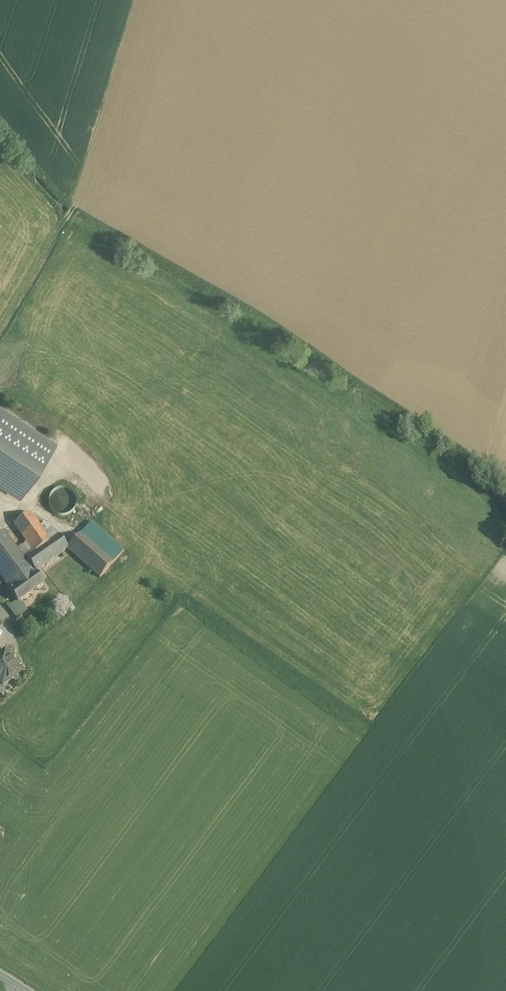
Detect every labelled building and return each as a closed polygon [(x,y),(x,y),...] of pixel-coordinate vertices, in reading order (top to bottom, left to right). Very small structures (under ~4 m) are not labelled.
[(20,496),(57,443),(0,404),(0,482),(20,496)] [(76,508),(77,502),(76,497),(73,493),(68,490),(63,489),(58,490),(53,493),(50,497),(49,503),(50,508),(53,512),(58,515),(63,516),(69,515),(73,512),(76,508)] [(45,534),(31,513),(15,524),(34,553),(50,541),(45,534)] [(124,551),(92,522),(82,534),(114,562),(124,551)] [(59,535),(52,529),(45,534),(50,541),(59,535)] [(5,531),(0,534),(0,575),(13,593),(37,575),(35,573),(25,559),(5,531)] [(114,562),(82,534),(69,548),(68,550),(100,578),(114,562)] [(34,553),(25,559),(35,573),(68,550),(69,548),(59,535),(50,541),(34,553)] [(13,593),(11,594),(18,603),(44,584),(37,575),(13,593)] [(3,686),(21,672),(6,651),(0,655),(0,681),(3,686)]
